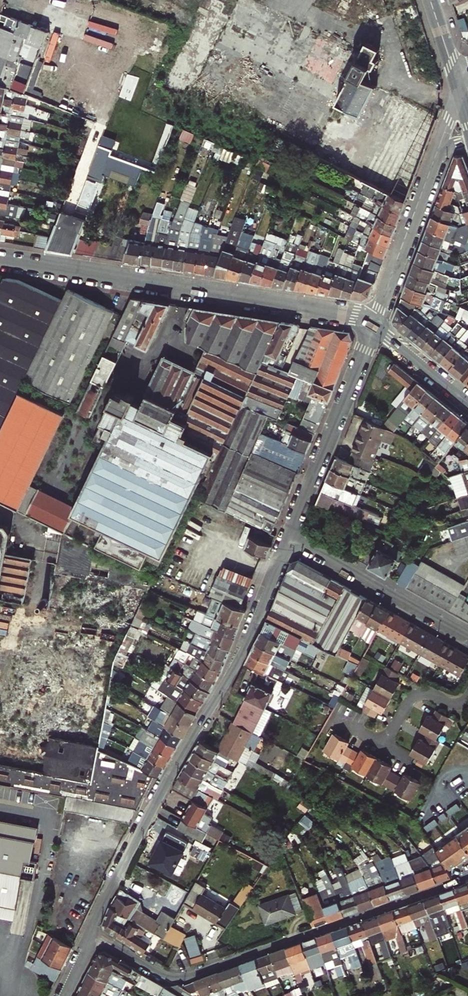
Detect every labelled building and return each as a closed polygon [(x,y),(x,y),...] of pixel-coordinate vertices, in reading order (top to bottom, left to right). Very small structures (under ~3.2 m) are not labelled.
[(20,19),(1,12),(0,17),(0,26),(15,32),(20,19)] [(24,93),(43,41),(39,40),(40,37),(36,36),(40,27),(39,26),(20,19),(15,32),(0,26),(0,83),(24,93)] [(406,202),(438,118),(365,80),(372,67),(374,68),(378,60),(375,59),(379,49),(367,43),(362,55),(309,148),(307,153),(369,184),(406,202)] [(27,103),(31,105),(32,101),(26,100),(28,95),(24,93),(0,83),(0,98),(27,103)] [(25,116),(26,110),(34,111),(35,106),(31,105),(27,103),(0,98),(0,112),(25,116)] [(23,128),(27,129),(28,122),(24,121),(25,116),(0,112),(0,124),(23,128)] [(20,140),(21,134),(30,136),(31,131),(27,129),(23,128),(0,124),(0,136),(20,140)] [(111,153),(144,166),(157,170),(172,133),(164,129),(155,152),(117,138),(115,141),(107,138),(102,140),(101,144),(113,148),(111,153)] [(182,138),(191,142),(194,135),(184,131),(182,138)] [(191,142),(202,147),(205,140),(194,135),(191,142)] [(23,154),(24,147),(19,146),(20,140),(0,136),(0,150),(23,154)] [(137,184),(144,166),(111,153),(113,148),(101,144),(89,175),(102,179),(105,172),(110,174),(112,169),(133,176),(131,181),(137,184)] [(225,148),(215,144),(213,149),(223,153),(225,148)] [(15,165),(17,159),(22,160),(23,154),(0,150),(0,162),(15,165)] [(458,188),(459,191),(459,192),(467,189),(467,169),(463,155),(455,155),(444,186),(452,189),(456,178),(460,179),(463,186),(458,188)] [(12,177),(18,179),(19,172),(14,170),(15,165),(0,162),(0,175),(12,177)] [(112,169),(110,174),(131,181),(133,176),(112,169)] [(10,190),(12,183),(17,184),(18,179),(12,177),(0,175),(0,188),(10,190)] [(406,202),(369,184),(364,195),(366,196),(367,194),(369,195),(368,197),(402,213),(406,202)] [(448,209),(455,190),(452,189),(444,186),(436,205),(448,209)] [(459,192),(459,191),(455,190),(459,200),(467,198),(467,202),(467,189),(459,192)] [(8,203),(10,196),(0,194),(0,201),(8,203)] [(402,213),(368,197),(366,202),(374,207),(372,212),(397,225),(402,213)] [(20,211),(21,205),(13,204),(8,203),(0,201),(0,208),(20,211)] [(374,207),(366,202),(363,208),(372,212),(374,207)] [(453,211),(448,209),(436,205),(432,216),(460,226),(460,222),(452,220),(455,212),(453,211)] [(361,207),(356,217),(393,235),(397,225),(372,212),(363,208),(361,207)] [(464,212),(463,212),(460,213),(460,218),(465,216),(466,220),(460,222),(460,226),(467,223),(467,210),(464,212)] [(52,237),(48,249),(74,253),(79,239),(86,221),(62,211),(61,213),(57,224),(52,237)] [(115,260),(141,264),(147,228),(148,225),(151,217),(152,215),(144,212),(140,223),(142,224),(139,241),(131,239),(129,247),(122,244),(115,260)] [(215,276),(227,278),(244,230),(249,218),(238,214),(228,240),(226,246),(215,276)] [(445,238),(448,240),(453,242),(455,239),(467,243),(467,240),(467,223),(460,226),(432,216),(427,229),(446,236),(445,238)] [(151,217),(148,225),(147,228),(141,264),(152,266),(159,227),(161,220),(151,217)] [(352,227),(389,245),(393,235),(356,217),(352,227)] [(16,230),(21,231),(22,224),(5,220),(5,219),(0,218),(0,227),(16,230)] [(152,266),(163,267),(169,229),(171,224),(161,220),(159,227),(152,266)] [(195,272),(200,236),(202,224),(194,221),(190,232),(184,271),(195,272)] [(171,224),(169,229),(163,267),(173,269),(180,230),(181,226),(171,224)] [(7,243),(8,235),(15,236),(16,230),(0,227),(0,241),(7,243)] [(350,240),(360,245),(370,250),(385,257),(389,245),(352,227),(351,227),(346,238),(350,240)] [(424,239),(445,248),(448,240),(445,238),(446,236),(427,229),(424,239)] [(173,269),(184,271),(190,232),(180,230),(173,269)] [(238,279),(253,240),(256,234),(244,230),(227,278),(238,279)] [(52,237),(38,234),(35,247),(48,249),(52,237)] [(195,272),(205,274),(210,245),(213,245),(214,240),(210,240),(210,237),(200,236),(195,272)] [(280,247),(282,242),(267,236),(265,241),(280,247)] [(205,274),(215,276),(226,246),(228,240),(210,237),(210,240),(214,240),(213,245),(210,245),(205,274)] [(288,242),(284,252),(272,285),(284,287),(298,249),(302,238),(298,237),(295,245),(288,242)] [(328,264),(317,292),(329,294),(341,263),(350,240),(346,238),(344,237),(335,261),(333,266),(328,264)] [(83,255),(88,242),(79,239),(74,253),(83,255)] [(420,250),(438,257),(441,251),(447,253),(448,249),(445,248),(424,239),(420,250)] [(83,255),(91,256),(97,241),(97,240),(88,242),(83,255)] [(264,244),(253,240),(238,279),(250,281),(264,244)] [(250,281),(261,283),(275,248),(277,249),(283,251),(284,252),(288,242),(283,240),(282,242),(280,247),(265,241),(264,244),(250,281)] [(97,241),(91,256),(100,257),(105,244),(97,241)] [(100,257),(107,259),(112,246),(105,244),(100,257)] [(304,251),(298,249),(284,287),(295,288),(308,253),(310,248),(306,247),(304,251)] [(272,285),(284,252),(283,251),(277,249),(275,248),(261,283),(272,285)] [(370,295),(385,257),(370,250),(366,260),(371,263),(365,279),(360,276),(352,297),(363,299),(370,295)] [(415,262),(441,272),(444,264),(454,267),(455,264),(446,261),(438,257),(420,250),(415,262)] [(441,251),(438,257),(446,261),(449,254),(447,253),(441,251)] [(329,294),(341,296),(350,271),(356,255),(350,252),(345,264),(341,263),(329,294)] [(308,253),(295,288),(306,290),(317,260),(318,257),(308,253)] [(306,290),(317,292),(328,264),(317,260),(306,290)] [(461,279),(441,272),(415,262),(411,274),(431,281),(433,276),(449,282),(449,280),(455,283),(457,291),(457,294),(458,294),(458,293),(462,290),(461,279)] [(352,297),(360,276),(361,275),(350,271),(341,296),(352,297)] [(439,284),(431,281),(411,274),(407,284),(444,298),(446,293),(437,289),(439,284)] [(439,284),(447,287),(449,282),(433,276),(431,281),(439,284)] [(21,282),(5,279),(0,288),(0,431),(25,382),(70,404),(114,312),(68,291),(63,302),(21,282)] [(445,299),(444,298),(407,284),(402,296),(417,301),(420,303),(426,305),(430,307),(433,308),(435,302),(444,305),(446,300),(445,299)] [(437,289),(446,293),(448,288),(447,287),(439,284),(437,289)] [(400,328),(411,315),(408,312),(417,301),(402,296),(394,318),(395,325),(400,328)] [(148,351),(171,304),(132,298),(132,299),(110,344),(123,350),(128,341),(148,351)] [(408,312),(411,315),(417,308),(418,308),(420,306),(418,304),(420,303),(417,301),(408,312)] [(433,308),(440,311),(442,311),(444,305),(435,302),(433,308)] [(417,308),(411,315),(400,328),(407,334),(420,319),(424,313),(421,311),(426,305),(420,303),(418,304),(420,306),(418,308),(417,308)] [(454,303),(450,314),(450,315),(456,317),(457,318),(462,307),(458,305),(457,305),(454,303)] [(70,404),(25,382),(0,431),(0,500),(154,578),(155,578),(215,454),(218,456),(244,403),(260,369),(282,322),(191,307),(186,320),(191,323),(187,326),(187,340),(206,349),(195,371),(165,357),(142,403),(135,400),(136,397),(127,393),(126,396),(117,392),(93,441),(104,446),(76,505),(31,483),(65,415),(70,404)] [(422,321),(420,319),(407,334),(415,340),(435,316),(432,314),(429,317),(427,315),(422,321)] [(423,347),(436,332),(433,330),(439,323),(442,319),(436,315),(435,316),(415,340),(423,347)] [(423,347),(431,354),(449,332),(447,330),(451,325),(450,324),(456,317),(450,315),(441,325),(436,332),(423,347)] [(292,337),(296,334),(297,333),(300,327),(299,325),(282,322),(260,369),(271,374),(273,370),(280,373),(282,369),(283,368),(275,365),(278,357),(289,336),(292,337)] [(449,332),(431,354),(441,362),(460,338),(457,335),(464,326),(458,322),(453,327),(449,332)] [(464,326),(457,335),(460,338),(467,329),(464,326)] [(308,335),(295,361),(304,365),(318,333),(320,328),(316,328),(311,327),(309,328),(308,335)] [(290,372),(282,369),(280,373),(273,370),(271,374),(260,369),(244,403),(269,414),(279,418),(286,402),(293,387),(299,375),(334,389),(353,341),(350,333),(320,328),(318,333),(304,365),(295,361),(290,372)] [(460,338),(441,362),(450,369),(467,348),(467,337),(464,341),(460,338)] [(450,369),(467,384),(467,348),(450,369)] [(117,363),(104,356),(79,408),(78,411),(90,417),(117,363)] [(286,361),(278,357),(275,365),(283,368),(286,361)] [(388,371),(407,387),(411,390),(398,407),(382,427),(386,429),(393,432),(404,419),(409,413),(428,389),(395,363),(388,371)] [(299,375),(293,387),(313,395),(311,399),(303,418),(320,425),(334,389),(299,375)] [(411,390),(407,387),(394,404),(398,407),(411,390)] [(412,426),(414,425),(437,396),(428,389),(409,413),(412,416),(408,422),(412,426)] [(437,396),(414,425),(422,431),(445,403),(437,396)] [(218,456),(197,500),(272,534),(299,473),(248,451),(269,414),(244,403),(218,456)] [(422,431),(431,438),(454,410),(445,403),(422,431)] [(444,431),(448,434),(462,417),(454,410),(431,438),(435,441),(444,431)] [(412,416),(409,413),(404,419),(408,422),(412,416)] [(448,434),(439,445),(444,449),(452,438),(457,442),(457,441),(467,428),(467,422),(462,417),(448,434)] [(303,418),(299,427),(316,434),(320,425),(303,418)] [(373,460),(386,429),(382,427),(366,420),(352,451),(373,460)] [(308,453),(316,434),(299,427),(291,424),(289,429),(285,428),(282,434),(285,435),(282,441),(287,444),(285,448),(295,453),(297,448),(308,453)] [(457,441),(464,446),(465,447),(467,444),(467,428),(457,441)] [(435,441),(431,438),(426,443),(435,450),(439,445),(448,434),(444,431),(435,441)] [(450,449),(457,442),(452,438),(444,449),(448,452),(450,449)] [(436,467),(444,473),(458,456),(456,455),(454,453),(450,449),(448,452),(438,464),(436,467)] [(332,468),(366,482),(375,461),(352,453),(348,462),(336,457),(332,468)] [(460,460),(462,466),(444,473),(449,477),(452,476),(464,472),(467,471),(467,457),(460,460)] [(360,494),(366,482),(332,468),(327,480),(360,494)] [(464,472),(452,476),(458,498),(467,494),(467,471),(464,472)] [(355,506),(360,494),(327,480),(322,491),(355,506)] [(366,510),(355,506),(322,491),(317,503),(361,522),(366,510)] [(467,507),(467,494),(458,498),(460,504),(462,509),(467,508),(467,507)] [(467,535),(467,520),(448,527),(452,540),(467,535)] [(57,562),(28,556),(7,553),(10,532),(6,525),(0,524),(0,599),(48,607),(57,562)] [(452,540),(457,555),(467,551),(467,535),(452,540)] [(251,536),(246,548),(263,555),(267,556),(273,545),(251,536)] [(366,547),(359,560),(388,576),(398,558),(389,553),(391,550),(395,552),(397,548),(393,546),(395,543),(385,538),(376,553),(366,547)] [(267,619),(302,636),(335,653),(345,636),(348,630),(352,624),(367,598),(299,560),(291,563),(267,619)] [(414,573),(419,565),(410,560),(397,581),(406,587),(414,573)] [(419,565),(414,573),(457,597),(464,585),(421,561),(419,565)] [(246,595),(252,580),(224,567),(211,596),(214,597),(231,604),(237,591),(246,595)] [(414,573),(406,587),(449,611),(457,597),(414,573)] [(231,604),(214,597),(207,612),(239,627),(246,611),(240,608),(246,595),(237,591),(231,604)] [(457,597),(449,611),(457,615),(464,601),(457,597)] [(363,630),(378,605),(367,598),(352,624),(363,630)] [(457,615),(463,619),(467,611),(467,604),(464,601),(457,615)] [(363,643),(368,646),(378,629),(378,627),(382,618),(384,620),(389,611),(378,605),(363,630),(369,633),(363,643)] [(196,622),(234,639),(239,627),(207,612),(200,608),(194,621),(196,622)] [(378,627),(378,629),(398,640),(409,622),(389,611),(384,620),(378,627)] [(261,630),(288,643),(296,647),(302,636),(267,619),(261,630)] [(234,639),(196,622),(191,633),(230,651),(234,639)] [(409,622),(398,640),(419,652),(429,633),(409,622)] [(363,630),(352,624),(348,630),(359,637),(363,630)] [(256,642),(289,658),(290,659),(292,654),(290,653),(292,649),(287,646),(288,643),(261,630),(256,642)] [(348,630),(345,636),(356,643),(358,640),(359,637),(348,630)] [(369,633),(363,630),(359,637),(358,640),(363,643),(369,633)] [(230,651),(191,633),(188,631),(183,641),(201,650),(225,662),(230,651)] [(429,633),(419,652),(439,663),(449,645),(429,633)] [(356,643),(345,636),(335,653),(347,659),(349,655),(356,643)] [(286,664),(289,658),(256,642),(251,652),(277,665),(280,660),(286,664)] [(296,647),(288,643),(287,646),(292,649),(290,653),(292,654),(296,647)] [(359,660),(363,655),(368,646),(363,643),(355,658),(359,660)] [(467,659),(467,656),(449,645),(439,663),(459,674),(464,665),(467,659)] [(196,660),(200,662),(221,673),(225,662),(201,650),(196,660)] [(277,665),(251,652),(245,662),(259,669),(271,675),(273,670),(279,672),(281,667),(277,665)] [(349,655),(347,659),(357,664),(359,660),(355,658),(349,655)] [(357,664),(347,659),(334,681),(345,686),(350,676),(357,664)] [(281,667),(284,669),(286,664),(280,660),(277,665),(281,667)] [(221,673),(200,662),(195,672),(216,682),(220,675),(221,673)] [(384,666),(372,688),(389,697),(397,682),(392,680),(396,673),(384,666)] [(271,675),(279,679),(284,681),(288,674),(304,682),(305,679),(284,669),(281,667),(279,672),(273,670),(271,675)] [(247,694),(245,697),(265,707),(279,679),(271,675),(259,669),(256,674),(254,673),(249,681),(252,683),(251,686),(248,685),(245,693),(247,694)] [(195,672),(189,681),(211,692),(216,682),(195,672)] [(211,692),(189,681),(185,678),(182,677),(177,685),(205,702),(211,692)] [(342,691),(345,686),(334,681),(331,679),(328,684),(342,691)] [(205,702),(177,685),(175,688),(164,681),(159,691),(170,698),(196,715),(205,702)] [(115,701),(120,690),(111,685),(108,698),(115,701)] [(389,697),(372,688),(359,710),(372,717),(376,710),(380,712),(389,697)] [(328,703),(334,706),(338,698),(339,696),(334,694),(328,703)] [(233,722),(253,733),(260,736),(272,711),(265,707),(245,697),(233,722)] [(170,698),(163,713),(189,727),(196,715),(170,698)] [(189,727),(163,713),(155,709),(151,717),(162,722),(160,725),(183,736),(189,727)] [(448,716),(436,709),(432,715),(428,713),(419,728),(427,733),(436,737),(448,716)] [(144,730),(159,738),(177,747),(183,736),(160,725),(162,722),(151,717),(144,730)] [(233,722),(218,750),(219,751),(230,757),(239,762),(253,733),(233,722)] [(145,733),(140,742),(172,756),(177,747),(159,738),(145,733)] [(332,733),(323,749),(345,762),(352,749),(345,746),(348,741),(332,733)] [(418,737),(410,751),(427,761),(439,739),(436,737),(427,733),(423,739),(418,737)] [(218,750),(205,743),(199,740),(194,750),(214,761),(227,768),(233,771),(237,765),(228,760),(217,754),(219,751),(218,750)] [(172,756),(140,742),(135,752),(166,766),(172,756)] [(366,774),(376,758),(360,749),(358,753),(352,749),(345,762),(366,774)] [(128,762),(99,750),(93,781),(0,764),(0,782),(69,795),(66,807),(132,821),(156,775),(128,762)] [(189,759),(209,770),(214,761),(194,750),(189,759)] [(230,757),(219,751),(217,754),(228,760),(230,757)] [(166,766),(135,752),(128,762),(156,775),(160,776),(166,766)] [(388,787),(395,774),(388,770),(390,766),(376,758),(366,774),(388,787)] [(189,759),(184,768),(211,782),(215,774),(209,770),(189,759)] [(184,768),(178,778),(214,797),(216,798),(219,792),(208,786),(211,782),(184,768)] [(395,774),(388,787),(409,799),(419,782),(410,778),(404,774),(401,778),(395,774)] [(178,778),(172,789),(193,800),(208,808),(214,797),(178,778)] [(208,808),(193,800),(182,818),(207,832),(210,826),(206,824),(210,816),(205,813),(208,808)] [(306,826),(312,820),(305,813),(300,819),(306,826)] [(182,818),(177,827),(202,840),(207,832),(182,818)] [(299,835),(306,826),(300,819),(300,820),(294,828),(293,829),(297,833),(299,835)] [(0,821),(0,915),(15,917),(21,876),(34,878),(38,859),(32,858),(38,828),(0,821)] [(436,848),(445,863),(448,871),(467,857),(467,825),(436,848)] [(210,826),(207,832),(217,837),(219,831),(210,826)] [(431,868),(437,882),(451,877),(448,871),(445,863),(436,848),(432,844),(420,853),(431,868)] [(374,865),(381,861),(377,853),(369,857),(370,859),(374,865)] [(408,859),(416,873),(422,888),(437,882),(431,868),(420,853),(407,857),(408,859)] [(374,865),(377,871),(392,863),(388,857),(381,861),(374,865)] [(400,879),(401,878),(406,893),(422,888),(416,873),(408,859),(407,857),(392,863),(393,865),(395,870),(397,872),(397,874),(400,879)] [(370,875),(364,878),(370,890),(375,904),(391,899),(385,884),(382,879),(377,871),(374,865),(370,859),(364,863),(370,875)] [(360,910),(347,880),(347,879),(339,863),(331,865),(336,878),(338,883),(332,885),(336,893),(339,900),(345,915),(360,910)] [(377,871),(382,879),(397,872),(395,870),(393,865),(392,863),(377,871)] [(397,872),(382,879),(385,884),(400,879),(397,874),(397,872)] [(332,885),(330,880),(327,873),(321,875),(327,887),(332,885)] [(362,874),(347,880),(360,910),(375,904),(370,890),(364,878),(362,874)] [(241,905),(199,876),(187,898),(227,925),(241,905)] [(400,879),(385,884),(391,899),(395,897),(406,893),(401,878),(400,879)] [(454,889),(461,910),(467,908),(467,884),(454,889)] [(319,896),(320,898),(332,894),(335,902),(339,900),(336,893),(332,885),(327,887),(317,891),(317,892),(317,893),(319,896)] [(164,938),(176,917),(164,910),(158,920),(136,906),(140,900),(120,888),(110,906),(128,917),(133,920),(163,937),(164,938)] [(454,889),(439,894),(447,914),(454,912),(455,914),(457,913),(462,928),(467,927),(461,910),(454,889)] [(261,903),(266,922),(301,912),(296,893),(261,903)] [(308,911),(313,925),(329,920),(323,906),(320,898),(319,896),(317,893),(314,894),(303,898),(308,911)] [(320,898),(323,906),(329,920),(345,915),(339,900),(335,902),(332,894),(320,898)] [(451,933),(449,927),(451,926),(447,914),(439,894),(425,899),(432,920),(438,938),(451,933)] [(438,938),(432,920),(425,899),(409,905),(417,927),(425,925),(430,941),(438,938)] [(417,927),(409,905),(394,910),(402,934),(418,928),(417,927)] [(118,936),(126,919),(128,917),(110,906),(103,922),(104,927),(118,936)] [(378,916),(383,930),(385,935),(385,936),(386,940),(397,936),(402,952),(407,950),(402,934),(394,910),(378,916)] [(378,916),(363,921),(368,935),(383,930),(378,916)] [(129,921),(126,919),(118,936),(120,937),(129,921)] [(129,921),(120,937),(144,953),(153,936),(160,941),(163,937),(133,920),(132,922),(129,921)] [(363,921),(348,926),(353,940),(368,935),(363,921)] [(348,926),(332,932),(340,954),(356,948),(353,940),(348,926)] [(385,935),(383,930),(368,935),(370,939),(370,940),(375,938),(378,937),(385,935)] [(336,964),(342,962),(340,954),(332,932),(317,937),(322,951),(330,948),(336,964)] [(34,940),(68,957),(73,947),(54,937),(51,942),(37,934),(34,940)] [(385,959),(392,957),(386,940),(385,936),(385,935),(378,937),(385,959)] [(302,943),(311,968),(325,963),(322,951),(317,937),(302,943)] [(385,959),(378,937),(375,938),(383,960),(385,959)] [(370,940),(370,939),(362,942),(370,965),(377,962),(370,940)] [(62,969),(68,957),(34,940),(29,951),(62,969)] [(295,973),(311,968),(302,943),(286,948),(295,973)] [(295,973),(286,948),(270,954),(280,978),(295,973)] [(93,962),(113,973),(115,968),(138,981),(136,984),(155,994),(159,995),(161,995),(166,987),(105,951),(97,954),(93,962)] [(280,978),(270,954),(256,959),(261,973),(265,982),(280,978)] [(249,988),(265,982),(261,973),(256,959),(240,965),(245,979),(249,988)] [(93,962),(88,971),(108,981),(112,984),(113,984),(116,980),(111,977),(113,973),(93,962)] [(231,995),(240,995),(236,992),(233,983),(245,979),(240,965),(218,973),(225,994),(227,993),(231,995)] [(88,971),(83,981),(103,991),(108,981),(88,971)] [(227,993),(225,994),(218,973),(180,986),(197,995),(231,995),(227,993)] [(78,991),(88,995),(108,995),(109,994),(103,991),(83,981),(78,991)] [(121,993),(123,989),(120,988),(113,984),(112,984),(110,988),(121,993)] [(161,995),(182,995),(166,987),(161,995)]
